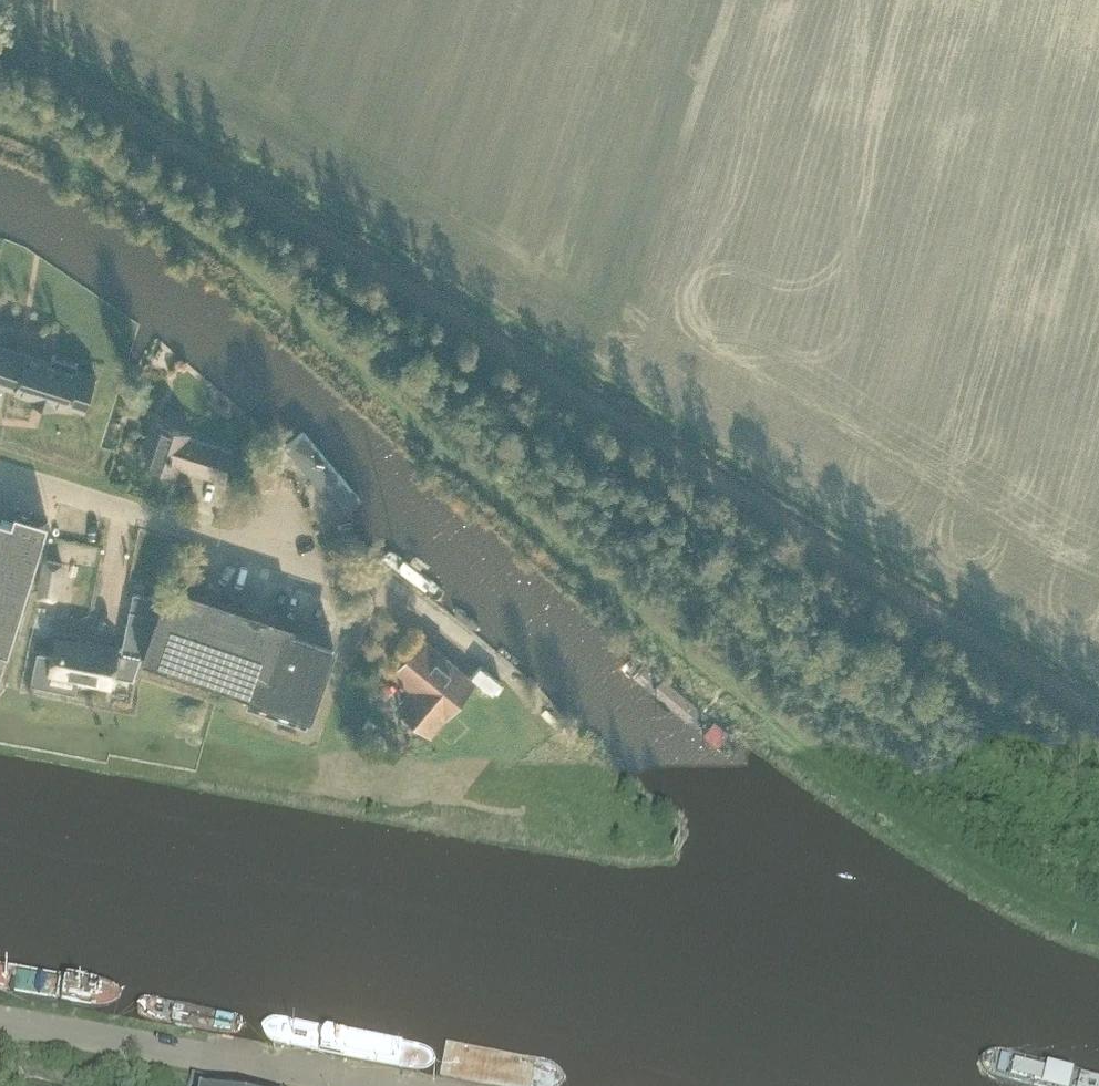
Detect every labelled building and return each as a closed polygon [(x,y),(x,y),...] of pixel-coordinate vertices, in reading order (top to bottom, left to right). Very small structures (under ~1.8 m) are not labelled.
[(0,346),(0,383),(33,393),(31,400),(51,407),(53,399),(84,409),(94,376),(75,369),(76,363),(51,355),(49,362),(0,346)] [(179,465),(187,467),(221,478),(230,450),(188,436),(189,432),(157,422),(150,443),(155,444),(149,464),(169,470),(177,473),(179,465)] [(340,512),(357,498),(302,433),(285,447),(340,512)] [(10,521),(0,518),(0,648),(6,651),(38,547),(43,531),(47,521),(13,510),(10,521)] [(54,597),(60,563),(44,560),(37,593),(54,597)] [(326,642),(328,637),(290,623),(166,581),(155,614),(141,655),(249,692),(244,705),(305,725),(333,645),(326,642)] [(129,609),(120,654),(140,658),(141,655),(155,614),(129,609)] [(420,637),(390,673),(410,689),(396,706),(406,714),(410,718),(430,734),(474,681),(420,637)] [(99,646),(56,638),(49,670),(51,670),(50,675),(51,681),(54,685),(59,688),(64,689),(69,689),(74,685),(76,681),(77,675),(109,681),(116,646),(100,643),(99,646)] [(722,753),(736,735),(688,695),(637,653),(623,670),(722,753)] [(479,666),(471,676),(492,693),(500,683),(479,666)]
